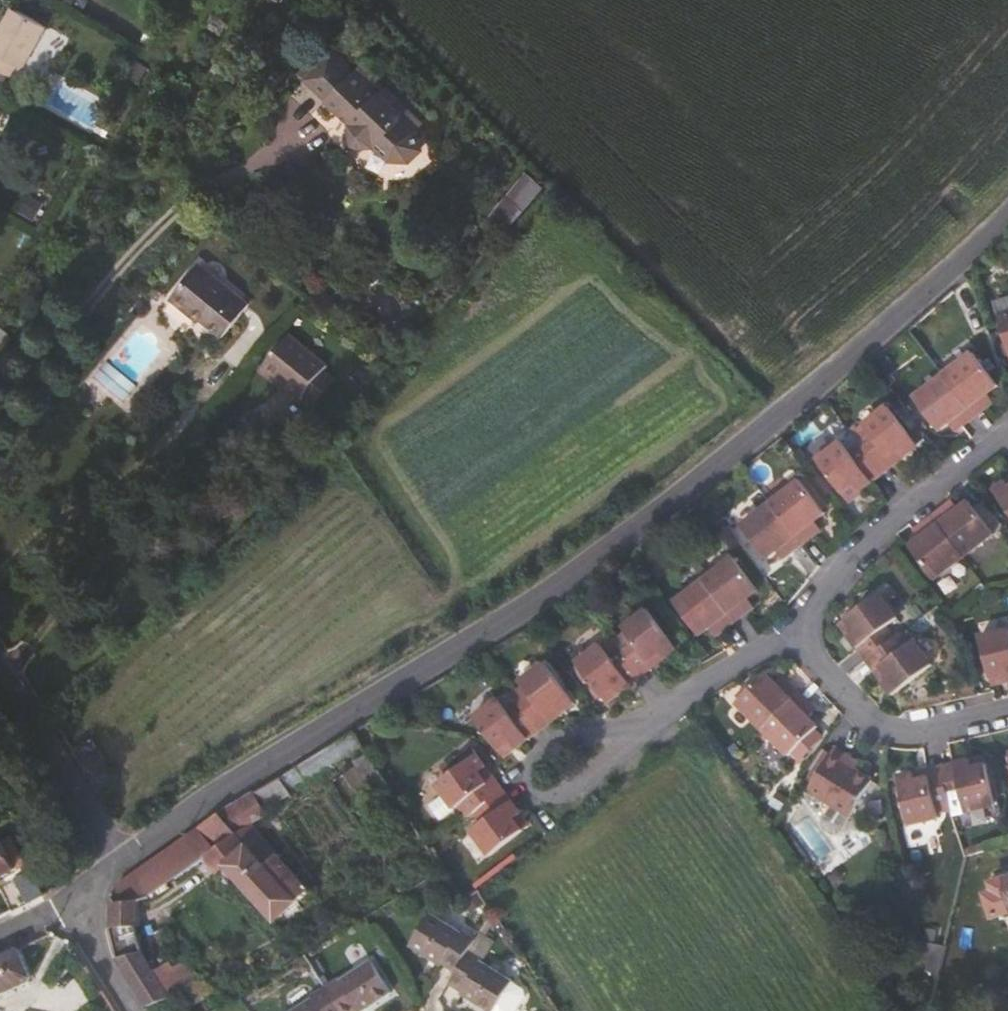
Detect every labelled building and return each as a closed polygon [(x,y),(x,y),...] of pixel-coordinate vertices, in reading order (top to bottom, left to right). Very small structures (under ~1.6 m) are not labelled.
[(27,65),(50,24),(16,5),(0,34),(0,67),(13,75),(21,61),(27,65)] [(384,88),(378,95),(353,71),(326,100),(340,114),(350,113),(356,119),(357,123),(350,123),(351,147),(375,146),(390,160),(410,161),(421,148),(416,129),(398,113),(404,107),(384,88)] [(223,339),(251,305),(200,263),(170,300),(198,323),(201,320),(223,339)] [(288,393),(298,401),(301,397),(321,372),(325,367),(288,336),(257,374),(285,396),(288,393)] [(999,382),(975,350),(946,373),(977,414),(989,404),(985,399),(993,394),(990,390),(999,382)] [(301,397),(313,406),(333,382),(321,372),(301,397)] [(940,428),(951,420),(953,423),(961,417),(965,422),(977,414),(946,373),(916,396),(940,428)] [(989,404),(996,399),(993,394),(985,399),(989,404)] [(870,428),(858,437),(863,443),(879,465),(902,447),(907,454),(920,445),(890,405),(866,423),(870,428)] [(957,428),(965,422),(961,417),(953,423),(957,428)] [(843,440),(819,459),(844,491),(855,482),(861,490),(884,472),(879,465),(863,443),(852,452),(843,440)] [(879,465),(884,472),(907,454),(902,447),(879,465)] [(816,519),(827,510),(803,479),(772,503),(803,543),(815,534),(812,529),(819,523),(816,519)] [(1004,481),(991,492),(1007,513),(1007,486),(1004,481)] [(844,491),(849,498),(861,490),(855,482),(844,491)] [(953,505),(950,500),(942,506),(946,510),(953,505)] [(946,510),(942,506),(929,516),(961,557),(992,534),(967,501),(956,509),(953,505),(946,510)] [(792,552),(803,543),(772,503),(742,526),(766,557),(776,549),(780,553),(788,547),(792,552)] [(906,548),(930,580),(961,557),(929,516),(919,524),(922,528),(914,534),(918,539),(906,548)] [(815,534),(823,528),(819,523),(812,529),(815,534)] [(919,524),(911,530),(914,534),(922,528),(919,524)] [(780,553),(784,558),(792,552),(788,547),(780,553)] [(759,591),(735,559),(705,582),(736,624),(746,615),(743,611),(752,604),(748,599),(759,591)] [(720,629),(723,633),(736,624),(705,582),(674,605),(698,636),(708,629),(712,634),(720,629)] [(850,632),(843,638),(861,661),(868,655),(889,639),(881,627),(892,618),(874,594),(841,620),(850,632)] [(746,615),(756,608),(752,604),(743,611),(746,615)] [(622,630),(626,635),(614,643),(619,649),(634,670),(657,653),(663,660),(676,650),(646,611),(622,630)] [(841,620),(833,625),(843,638),(850,632),(841,620)] [(712,634),(716,639),(723,633),(720,629),(712,634)] [(981,639),(990,678),(1006,675),(1007,684),(1007,633),(981,639)] [(896,634),(889,639),(868,655),(886,679),(879,684),(889,697),(929,667),(910,642),(905,645),(896,634)] [(617,695),(640,677),(634,670),(619,649),(607,658),(599,647),(575,665),(599,697),(611,688),(617,695)] [(640,677),(663,660),(657,653),(634,670),(640,677)] [(868,655),(861,661),(879,684),(886,679),(868,655)] [(524,690),(512,699),(516,704),(533,726),(556,708),(562,716),(575,707),(544,667),(520,685),(524,690)] [(990,678),(992,688),(1007,684),(1006,675),(990,678)] [(771,689),(762,680),(734,708),(761,735),(797,699),(786,688),(782,692),(775,685),(771,689)] [(786,688),(779,681),(775,685),(782,692),(786,688)] [(599,697),(604,704),(617,695),(611,688),(599,697)] [(803,714),(807,710),(797,699),(761,735),(787,762),(815,733),(806,724),(810,721),(803,714)] [(516,751),(539,734),(533,726),(516,704),(505,713),(497,702),(473,720),(497,753),(510,744),(516,751)] [(539,734),(551,725),(562,716),(556,708),(533,726),(539,734)] [(810,721),(814,717),(807,710),(803,714),(810,721)] [(287,791),(361,746),(352,732),(234,803),(247,825),(266,814),(263,809),(288,794),(287,791)] [(497,753),(503,761),(516,751),(510,744),(497,753)] [(855,772),(845,766),(849,760),(834,751),(830,756),(810,788),(806,794),(830,809),(818,827),(820,838),(827,843),(837,840),(874,784),(855,772)] [(810,788),(830,756),(826,753),(806,785),(810,788)] [(458,809),(466,820),(473,815),(494,798),(477,776),(484,771),(474,758),(434,789),(453,812),(458,809)] [(987,766),(985,758),(971,761),(973,770),(987,766)] [(855,772),(859,767),(849,760),(845,766),(855,772)] [(971,761),(941,768),(943,776),(949,803),(965,799),(968,814),(996,807),(987,766),(973,770),(971,761)] [(943,776),(941,768),(914,774),(916,783),(943,776)] [(484,771),(477,776),(494,798),(501,793),(484,771)] [(938,813),(951,810),(949,803),(943,776),(916,783),(914,774),(897,778),(909,827),(939,820),(938,813)] [(518,816),(501,793),(494,798),(473,815),(481,826),(470,835),(488,859),(521,834),(511,821),(518,816)] [(234,803),(220,811),(195,829),(213,855),(247,825),(234,803)] [(521,834),(528,829),(518,816),(511,821),(521,834)] [(257,836),(247,825),(213,855),(224,866),(257,836)] [(204,861),(213,855),(195,829),(132,874),(149,898),(204,861)] [(25,905),(41,898),(11,836),(0,841),(0,878),(9,873),(25,905)] [(283,856),(279,851),(274,855),(257,836),(224,866),(274,922),(308,892),(298,881),(302,877),(298,872),(294,876),(279,860),(283,856)] [(204,861),(216,874),(224,866),(213,855),(204,861)] [(989,884),(993,897),(984,900),(992,923),(1007,918),(1007,878),(989,884)] [(135,925),(138,903),(109,900),(108,927),(135,925)] [(408,946),(439,966),(441,963),(455,972),(468,954),(475,942),(430,913),(408,946)] [(927,976),(935,979),(941,950),(922,946),(919,954),(932,957),(927,976)] [(27,982),(29,977),(17,949),(0,956),(0,994),(27,982)] [(172,968),(169,964),(154,972),(142,953),(116,961),(146,1007),(171,997),(197,980),(185,961),(172,968)] [(511,983),(468,954),(455,972),(448,984),(461,992),(459,995),(484,1010),(517,1010),(500,1000),(511,983)] [(369,961),(323,990),(337,1010),(362,1010),(390,994),(369,961)] [(323,990),(289,1010),(337,1010),(323,990)]
